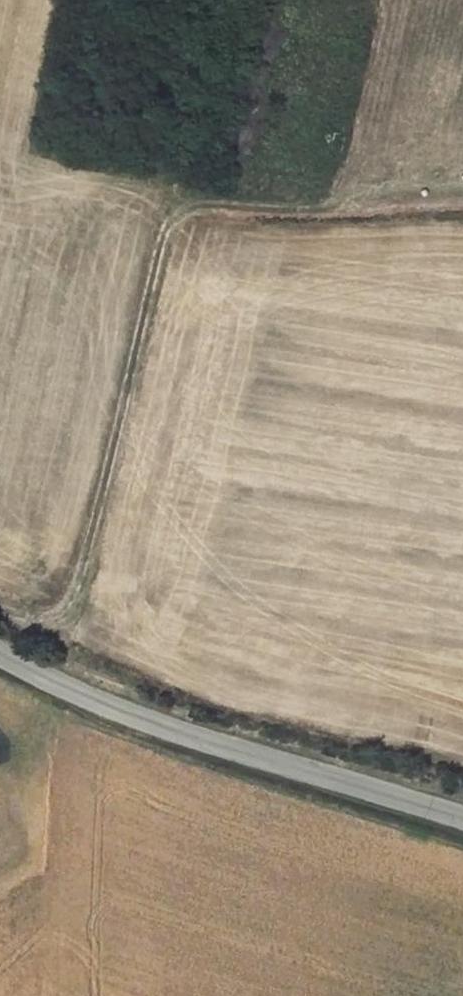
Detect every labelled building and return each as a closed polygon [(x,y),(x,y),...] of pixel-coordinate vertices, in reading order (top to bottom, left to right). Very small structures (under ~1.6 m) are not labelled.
[(342,152),(346,135),(335,133),(332,149),(342,152)]
